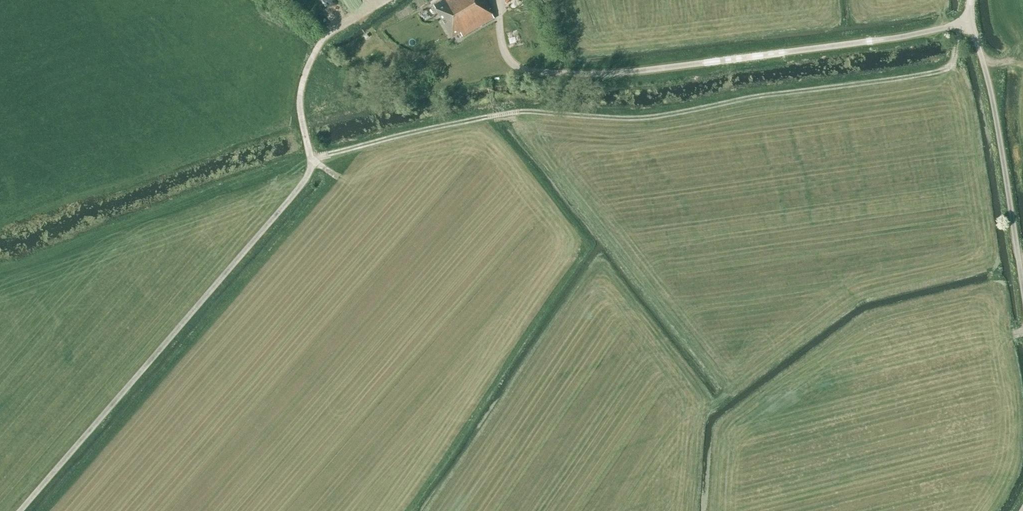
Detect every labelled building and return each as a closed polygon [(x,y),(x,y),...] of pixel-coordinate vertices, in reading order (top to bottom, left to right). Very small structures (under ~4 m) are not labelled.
[(485,0),(444,0),(434,6),(452,38),(460,33),(462,37),(494,19),(489,10),(491,9),(485,0)]
